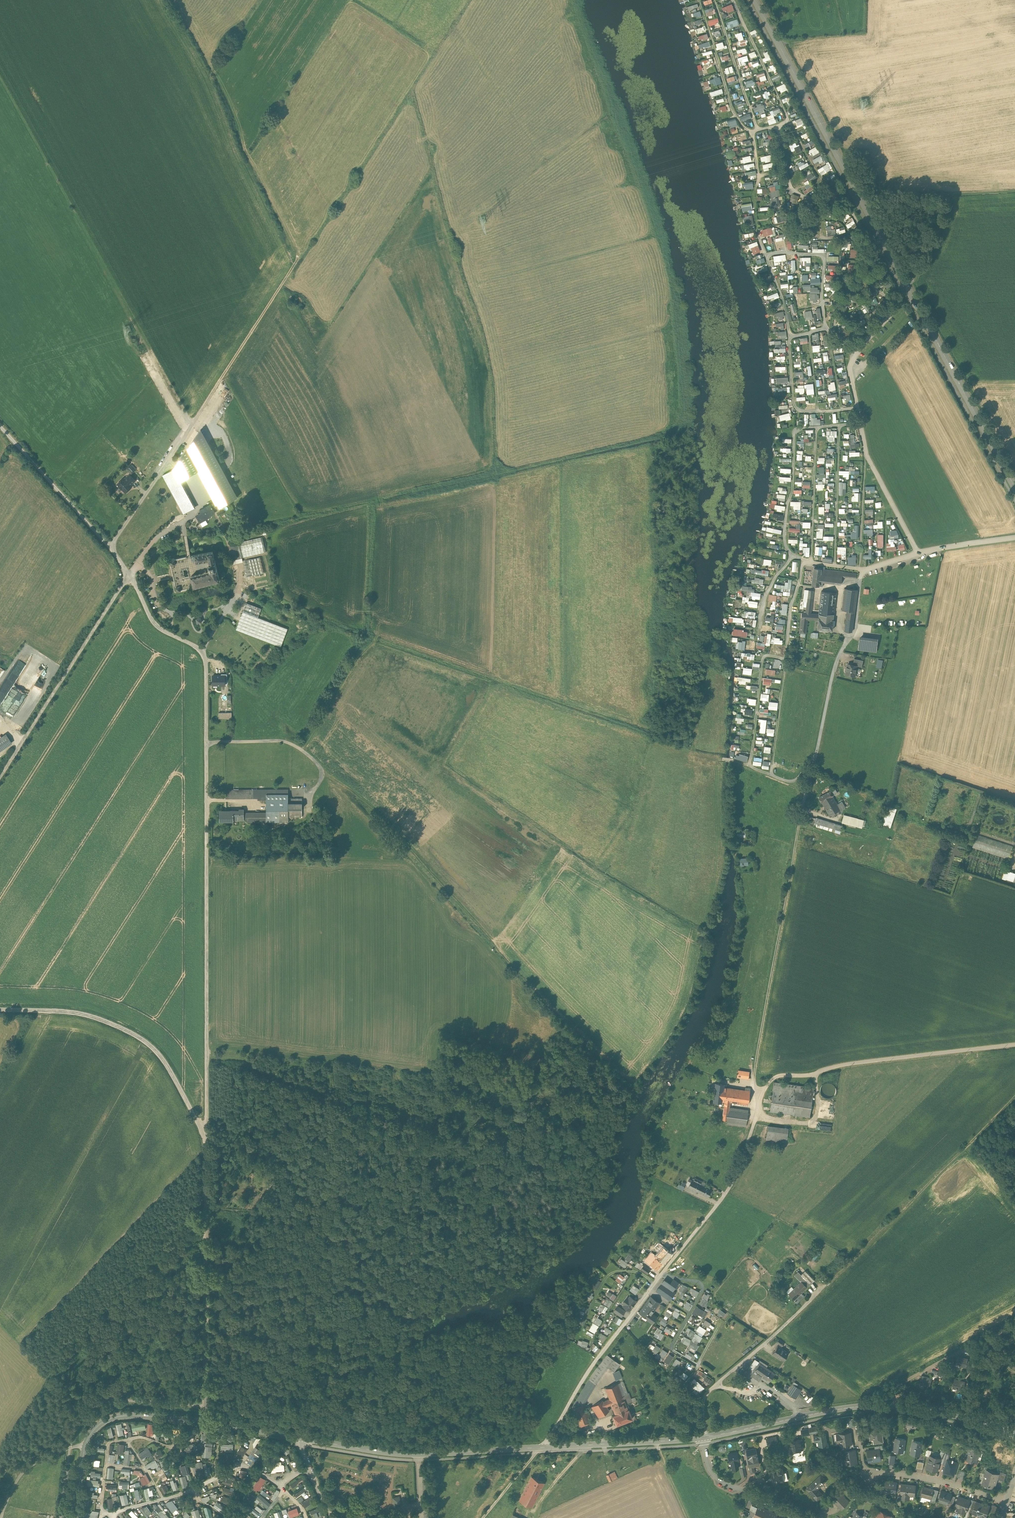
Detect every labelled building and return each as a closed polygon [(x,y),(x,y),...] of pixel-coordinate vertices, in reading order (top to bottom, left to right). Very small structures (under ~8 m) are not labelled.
[(727,9),(728,12),(734,10),(732,3),(722,7),(723,11),(727,9)] [(706,16),(716,13),(714,7),(704,10),(706,16)] [(717,23),(716,21),(719,21),(718,17),(707,20),(709,25),(717,23)] [(728,28),(739,24),(737,18),(726,22),(728,28)] [(742,32),(735,33),(736,37),(737,36),(738,40),(744,39),(742,32)] [(762,58),(764,62),(771,58),(767,50),(763,53),(765,57),(762,58)] [(747,55),(738,57),(740,66),(745,65),(744,61),(749,60),(747,55)] [(701,60),(703,65),(713,62),(712,57),(701,60)] [(731,65),(724,68),(727,74),(734,71),(731,65)] [(775,74),(778,72),(775,65),(768,68),(769,71),(773,69),(775,74)] [(757,77),(760,76),(760,80),(766,79),(765,72),(756,73),(757,77)] [(713,82),(714,85),(722,83),(719,76),(709,80),(710,83),(713,82)] [(728,84),(735,83),(734,76),(727,77),(728,84)] [(746,87),(755,84),(753,78),(744,81),(746,87)] [(780,89),(781,92),(787,89),(785,83),(776,86),(778,90),(780,89)] [(711,97),(723,93),(722,88),(710,92),(711,97)] [(757,106),(753,107),(754,111),(765,108),(763,102),(756,104),(757,106)] [(766,116),(769,124),(776,121),(773,114),(781,111),(780,107),(770,111),(771,114),(766,116)] [(801,117),(795,119),(798,127),(804,125),(801,117)] [(728,125),(730,124),(730,127),(737,125),(736,118),(726,120),(728,125)] [(801,151),(799,144),(796,145),(795,142),(789,143),(791,151),(795,150),(796,152),(801,151)] [(810,155),(819,152),(817,146),(808,149),(810,155)] [(743,159),(740,159),(741,163),(752,160),(750,154),(742,157),(743,159)] [(820,155),(812,159),(815,165),(823,161),(820,155)] [(817,168),(821,174),(833,168),(829,162),(817,168)] [(804,171),(810,179),(813,176),(808,168),(804,171)] [(769,186),(770,191),(776,190),(775,188),(779,187),(778,180),(773,181),(774,185),(769,186)] [(792,193),(789,200),(796,202),(798,196),(792,193)] [(741,203),(742,210),(752,209),(751,202),(741,203)] [(844,220),(850,216),(847,211),(841,215),(844,220)] [(752,215),(743,216),(744,225),(754,223),(752,215)] [(847,227),(855,223),(851,216),(844,219),(847,227)] [(762,228),(763,236),(775,234),(774,228),(771,229),(771,226),(762,228)] [(750,247),(753,254),(761,251),(757,240),(748,244),(749,247),(750,247)] [(812,251),(824,251),(824,248),(817,248),(817,241),(812,241),(812,251)] [(757,263),(764,261),(762,253),(755,255),(757,263)] [(786,263),(792,262),(791,256),(786,256),(785,254),(773,255),(774,264),(778,264),(778,261),(786,260),(786,263)] [(811,265),(811,256),(800,256),(800,262),(804,262),(804,265),(811,265)] [(755,268),(757,273),(768,269),(766,264),(755,268)] [(810,293),(809,299),(813,299),(813,302),(816,302),(816,298),(819,298),(819,293),(810,293)] [(298,296),(291,300),(297,309),(304,305),(298,296)] [(861,306),(864,312),(869,309),(866,303),(861,306)] [(811,309),(804,310),(805,319),(812,318),(811,309)] [(778,317),(779,320),(785,318),(782,310),(774,313),(776,318),(778,317)] [(842,378),(843,380),(838,381),(840,388),(845,386),(844,383),(849,382),(848,377),(842,378)] [(833,389),(833,392),(836,391),(834,380),(830,381),(830,383),(827,383),(828,390),(833,389)] [(834,423),(834,417),(836,417),(836,412),(828,413),(829,423),(834,423)] [(809,420),(809,424),(823,424),(823,420),(820,420),(820,417),(815,417),(815,413),(811,413),(811,420),(809,420)] [(201,430),(187,449),(199,470),(216,501),(219,506),(219,507),(230,501),(237,497),(209,445),(203,435),(201,430)] [(211,445),(213,445),(215,444),(217,442),(218,440),(218,437),(218,434),(216,432),(214,431),(212,430),(209,430),(207,431),(205,433),(203,435),(209,445),(211,445)] [(837,430),(826,430),(826,435),(828,436),(828,440),(834,440),(834,436),(837,436),(837,430)] [(804,441),(809,440),(809,438),(808,438),(808,434),(804,434),(804,436),(801,436),(801,440),(797,440),(797,443),(800,443),(800,446),(804,445),(804,441)] [(187,449),(173,470),(179,481),(199,470),(187,449)] [(131,464),(126,469),(131,474),(136,469),(131,464)] [(173,470),(163,475),(184,513),(194,508),(179,481),(173,470)] [(135,480),(130,475),(125,479),(130,484),(135,480)] [(123,477),(117,484),(125,493),(132,486),(123,477)] [(785,505),(776,504),(777,500),(771,499),(770,507),(777,508),(776,510),(781,511),(782,509),(785,510),(785,505)] [(211,504),(200,510),(202,513),(197,516),(200,523),(201,522),(200,521),(205,519),(205,518),(205,517),(215,512),(215,511),(213,509),(218,506),(219,506),(216,501),(211,504)] [(798,509),(798,511),(801,511),(801,501),(790,501),(790,505),(794,505),(794,509),(798,509)] [(789,531),(800,532),(800,523),(796,523),(796,528),(789,527),(789,531)] [(859,537),(858,524),(854,524),(854,530),(851,530),(851,533),(846,534),(847,537),(859,537)] [(890,530),(890,538),(898,537),(898,529),(890,530)] [(262,536),(238,542),(242,558),(266,552),(262,536)] [(887,550),(897,550),(896,546),(891,546),(891,543),(894,543),(894,539),(889,539),(889,542),(887,542),(887,550)] [(242,558),(238,542),(236,542),(229,544),(233,560),(242,558)] [(837,546),(837,556),(846,557),(846,546),(837,546)] [(869,554),(863,553),(863,558),(872,558),(872,548),(869,548),(869,554)] [(212,551),(194,555),(197,566),(208,563),(209,568),(208,568),(209,570),(203,572),(203,573),(190,575),(193,586),(219,580),(212,551)] [(848,556),(847,564),(856,564),(856,554),(851,554),(851,556),(848,556)] [(186,557),(175,559),(176,564),(171,565),(174,575),(175,584),(181,583),(182,589),(193,586),(190,575),(203,573),(203,572),(209,570),(208,568),(209,568),(208,563),(197,566),(194,555),(191,556),(189,556),(186,557)] [(260,557),(246,560),(248,570),(245,570),(247,577),(264,573),(260,557)] [(831,570),(814,568),(812,585),(823,586),(823,582),(829,583),(831,570)] [(856,573),(831,570),(829,583),(841,584),(842,576),(856,578),(856,573)] [(783,594),(790,595),(792,579),(788,579),(788,581),(785,581),(784,585),(775,583),(774,587),(781,588),(780,590),(783,591),(783,594)] [(813,592),(805,591),(804,602),(807,603),(807,599),(812,600),(813,592)] [(836,592),(821,591),(818,616),(818,621),(817,628),(832,629),(832,624),(834,624),(834,620),(832,620),(836,592)] [(856,593),(843,592),(840,613),(845,614),(853,615),(856,593)] [(772,600),(771,608),(775,609),(777,595),(769,593),(768,599),(772,600)] [(246,602),(236,629),(281,646),(288,628),(258,617),(261,608),(246,602)] [(744,613),(742,613),(741,616),(754,618),(755,614),(756,614),(757,612),(745,610),(744,613)] [(773,621),(774,612),(772,611),(771,614),(767,613),(765,621),(770,622),(770,620),(773,621)] [(853,615),(845,614),(842,633),(850,635),(853,615)] [(860,638),(858,647),(877,650),(878,640),(860,638)] [(736,642),(736,649),(747,649),(754,649),(755,642),(749,641),(749,645),(745,644),(746,640),(742,640),(742,642),(736,642)] [(17,662),(15,681),(13,680),(12,681),(5,680),(4,685),(8,688),(7,699),(19,700),(17,716),(23,717),(25,704),(28,704),(28,700),(26,698),(27,692),(24,689),(28,688),(29,684),(32,683),(46,667),(33,655),(22,667),(21,663),(17,662)] [(863,660),(854,658),(853,664),(857,665),(862,666),(863,660)] [(853,664),(848,663),(846,674),(855,676),(857,665),(853,664)] [(225,675),(212,676),(212,686),(225,685),(225,675)] [(777,710),(778,702),(769,701),(768,708),(777,710)] [(768,727),(766,734),(774,735),(775,728),(768,727)] [(13,743),(7,734),(0,739),(0,751),(13,743)] [(754,757),(753,764),(761,765),(762,758),(754,757)] [(253,795),(253,790),(225,790),(226,798),(258,798),(258,795),(253,795)] [(266,812),(254,813),(254,816),(247,816),(247,819),(247,822),(250,822),(250,824),(256,824),(256,821),(266,821),(288,821),(288,817),(302,817),(302,798),(288,798),(288,790),(253,790),(253,795),(258,795),(258,798),(258,800),(266,800),(266,812)] [(832,795),(830,791),(818,797),(821,801),(829,815),(836,811),(840,809),(837,804),(832,795)] [(972,791),(960,825),(965,827),(977,793),(972,791)] [(982,795),(978,793),(966,828),(970,829),(982,795)] [(888,805),(882,825),(890,827),(895,808),(888,805)] [(226,813),(219,813),(219,821),(224,821),(224,820),(233,820),(233,821),(233,820),(237,820),(237,821),(238,821),(238,819),(247,819),(247,816),(244,816),(244,813),(244,809),(239,809),(239,810),(226,810),(226,813)] [(857,818),(843,815),(842,821),(856,824),(857,819),(857,818)] [(842,826),(819,818),(817,823),(841,830),(842,826)] [(817,823),(816,823),(815,826),(840,833),(841,830),(817,823)] [(1005,870),(1002,879),(1014,883),(1014,874),(1005,870)] [(723,1083),(716,1082),(714,1100),(721,1101),(721,1100),(724,1101),(725,1101),(727,1087),(724,1087),(725,1084),(723,1084),(723,1083)] [(813,1087),(774,1082),(770,1111),(809,1116),(812,1098),(813,1087)] [(744,1090),(732,1088),(727,1087),(725,1101),(730,1101),(742,1103),(744,1090)] [(748,1110),(729,1107),(728,1113),(727,1120),(727,1123),(746,1126),(748,1110)] [(788,1129),(768,1126),(766,1139),(786,1142),(788,1129)] [(693,1180),(692,1179),(688,1187),(696,1191),(696,1190),(708,1196),(711,1190),(700,1183),(693,1180)] [(663,1246),(649,1262),(657,1269),(668,1256),(671,1252),(663,1246)] [(650,1270),(643,1264),(641,1268),(647,1273),(650,1270)] [(802,1275),(799,1272),(795,1275),(801,1282),(806,1288),(809,1285),(802,1276),(802,1275)] [(814,1282),(806,1272),(802,1276),(809,1285),(810,1285),(814,1282)] [(620,1275),(616,1281),(620,1284),(625,1278),(620,1275)] [(674,1279),(671,1284),(664,1279),(662,1283),(675,1292),(677,1289),(684,1294),(687,1289),(674,1279)] [(596,1280),(592,1288),(597,1290),(601,1282),(596,1280)] [(801,1282),(788,1294),(793,1300),(801,1293),(807,1288),(806,1288),(801,1282)] [(675,1292),(662,1283),(656,1290),(664,1295),(664,1294),(670,1298),(675,1292)] [(616,1296),(609,1292),(606,1297),(614,1301),(616,1296)] [(801,1293),(793,1300),(796,1303),(804,1297),(801,1293)] [(630,1296),(624,1305),(623,1305),(629,1309),(629,1308),(631,1304),(633,1304),(634,1302),(635,1300),(636,1299),(630,1295),(630,1296)] [(651,1296),(640,1312),(648,1317),(648,1318),(651,1313),(659,1302),(655,1299),(651,1296)] [(605,1298),(602,1304),(609,1308),(612,1303),(605,1298)] [(702,1298),(699,1304),(704,1307),(707,1301),(702,1298)] [(692,1305),(686,1301),(683,1307),(689,1310),(692,1305)] [(607,1308),(601,1305),(597,1311),(604,1314),(607,1308)] [(625,1310),(618,1305),(614,1310),(621,1316),(625,1310)] [(587,1309),(581,1307),(579,1314),(585,1316),(587,1309)] [(696,1307),(692,1314),(697,1317),(698,1316),(702,1318),(705,1313),(701,1310),(696,1307)] [(667,1309),(664,1315),(669,1318),(672,1312),(667,1309)] [(719,1314),(716,1315),(719,1318),(721,1316),(723,1317),(726,1314),(720,1309),(717,1312),(719,1314)] [(651,1313),(648,1318),(648,1317),(647,1318),(652,1322),(656,1316),(651,1313)] [(709,1313),(706,1317),(712,1321),(715,1317),(709,1313)] [(596,1318),(593,1324),(599,1327),(602,1321),(596,1318)] [(662,1318),(659,1323),(664,1326),(667,1321),(662,1318)] [(593,1324),(589,1331),(595,1334),(599,1327),(593,1324)] [(666,1326),(663,1331),(669,1334),(672,1329),(666,1326)] [(706,1330),(699,1326),(696,1331),(703,1335),(706,1330)] [(612,1331),(606,1327),(602,1332),(608,1336),(612,1331)] [(662,1331),(656,1327),(653,1332),(659,1335),(662,1331)] [(695,1332),(690,1330),(686,1337),(691,1340),(695,1332)] [(593,1335),(586,1332),(584,1337),(591,1340),(593,1335)] [(606,1338),(602,1335),(598,1342),(602,1345),(606,1338)] [(782,1345),(780,1343),(779,1344),(776,1342),(779,1338),(776,1336),(772,1340),(775,1342),(776,1343),(778,1344),(781,1346),(782,1345)] [(686,1338),(685,1340),(682,1339),(680,1342),(684,1344),(688,1346),(691,1340),(686,1338)] [(586,1350),(588,1343),(582,1341),(582,1342),(581,1346),(580,1348),(586,1350)] [(781,1346),(778,1344),(773,1353),(783,1360),(788,1353),(780,1348),(781,1346)] [(655,1345),(652,1351),(656,1354),(660,1348),(655,1345)] [(977,1347),(970,1345),(968,1354),(975,1356),(977,1347)] [(1000,1353),(992,1353),(993,1361),(1000,1361),(1000,1353)] [(607,1354),(589,1378),(595,1383),(607,1367),(613,1359),(607,1354)] [(673,1357),(668,1354),(663,1361),(668,1365),(673,1357)] [(967,1359),(958,1357),(956,1364),(959,1365),(959,1366),(960,1366),(960,1365),(965,1366),(967,1359)] [(613,1359),(607,1367),(614,1372),(620,1364),(613,1359)] [(680,1362),(675,1359),(671,1365),(676,1368),(680,1362)] [(755,1366),(751,1364),(743,1376),(756,1384),(761,1376),(755,1371),(760,1363),(759,1362),(755,1366)] [(767,1368),(760,1363),(755,1371),(761,1376),(762,1376),(767,1368)] [(949,1369),(940,1367),(939,1374),(941,1375),(941,1376),(942,1376),(942,1375),(948,1376),(949,1369)] [(774,1373),(767,1368),(762,1376),(764,1377),(766,1378),(769,1381),(774,1373)] [(990,1371),(981,1370),(979,1378),(989,1379),(990,1371)] [(704,1378),(703,1380),(709,1385),(712,1381),(705,1377),(707,1375),(699,1371),(697,1374),(704,1378)] [(931,1378),(922,1376),(920,1383),(923,1384),(923,1385),(924,1384),(929,1386),(931,1378)] [(587,1398),(595,1383),(589,1378),(572,1408),(584,1404),(583,1400),(587,1398)] [(964,1382),(955,1380),(953,1387),(956,1388),(956,1389),(957,1389),(957,1388),(962,1389),(964,1382)] [(617,1383),(622,1395),(627,1393),(623,1381),(617,1383)] [(704,1389),(697,1382),(692,1387),(694,1389),(691,1393),(694,1396),(698,1392),(699,1394),(704,1389)] [(616,1413),(628,1409),(626,1404),(622,1395),(617,1383),(605,1387),(610,1398),(612,1404),(616,1413)] [(799,1389),(793,1385),(788,1393),(793,1397),(794,1397),(799,1389)] [(993,1391),(983,1390),(982,1397),(992,1398),(993,1391)] [(627,1393),(622,1395),(626,1404),(632,1401),(628,1392),(627,1393)] [(602,1399),(591,1406),(598,1416),(598,1417),(609,1410),(607,1406),(612,1404),(610,1398),(603,1401),(602,1399)] [(584,1404),(572,1408),(579,1426),(591,1421),(584,1404)] [(616,1413),(612,1415),(616,1425),(632,1418),(629,1408),(628,1409),(616,1413)] [(137,1422),(131,1423),(133,1433),(142,1431),(142,1430),(146,1429),(145,1422),(137,1424),(137,1422)] [(121,1423),(116,1424),(118,1435),(124,1434),(121,1423)] [(881,1428),(869,1430),(870,1437),(873,1436),(874,1442),(883,1441),(881,1428)] [(212,1434),(202,1432),(201,1441),(204,1441),(205,1441),(211,1441),(212,1434)] [(850,1432),(838,1433),(839,1440),(841,1440),(842,1444),(852,1443),(852,1441),(851,1438),(850,1432)] [(825,1434),(815,1436),(815,1440),(819,1440),(819,1445),(827,1444),(825,1434)] [(776,1437),(766,1439),(768,1445),(777,1443),(776,1437)] [(905,1439),(896,1437),(894,1450),(895,1449),(902,1450),(902,1452),(903,1452),(905,1439)] [(801,1438),(797,1439),(796,1441),(794,1441),(793,1440),(789,1441),(790,1448),(788,1450),(789,1452),(791,1453),(793,1453),(794,1451),(794,1450),(803,1449),(801,1438)] [(922,1442),(913,1440),(911,1453),(912,1452),(919,1453),(919,1455),(920,1455),(922,1442)] [(233,1444),(221,1443),(221,1449),(224,1449),(225,1451),(233,1452),(233,1444)] [(195,1444),(185,1445),(186,1450),(186,1452),(196,1451),(195,1444)] [(212,1446),(205,1445),(205,1450),(202,1450),(201,1456),(211,1457),(212,1451),(212,1446)] [(243,1456),(247,1449),(241,1445),(236,1452),(243,1456)] [(147,1455),(148,1457),(153,1455),(147,1446),(143,1449),(144,1450),(138,1453),(142,1458),(147,1455)] [(263,1451),(255,1446),(245,1461),(252,1466),(263,1451)] [(980,1449),(970,1446),(967,1453),(968,1453),(967,1458),(976,1461),(978,1457),(978,1455),(978,1454),(979,1449),(980,1450),(980,1449)] [(746,1450),(747,1455),(748,1458),(757,1456),(755,1448),(746,1450)] [(875,1449),(867,1450),(869,1461),(881,1459),(880,1448),(879,1449),(879,1448),(875,1449)] [(129,1449),(125,1449),(124,1463),(130,1464),(130,1460),(134,1460),(135,1456),(134,1454),(129,1453),(129,1449)] [(852,1449),(844,1450),(844,1451),(845,1458),(847,1458),(848,1463),(857,1462),(855,1449),(852,1449)] [(737,1452),(728,1454),(729,1462),(731,1462),(732,1469),(738,1468),(737,1460),(738,1460),(737,1452)] [(115,1454),(109,1454),(108,1461),(115,1462),(115,1459),(118,1459),(118,1453),(115,1453),(115,1454)] [(95,1455),(91,1454),(90,1464),(93,1465),(100,1466),(100,1460),(95,1459),(95,1455)] [(940,1458),(930,1455),(930,1456),(926,1467),(927,1467),(932,1468),(932,1469),(937,1470),(940,1462),(941,1458),(940,1458)] [(757,1456),(748,1458),(748,1461),(749,1466),(753,1465),(759,1464),(757,1456)] [(166,1458),(159,1461),(165,1471),(168,1469),(166,1465),(169,1464),(166,1458)] [(948,1459),(947,1459),(945,1465),(943,1472),(953,1475),(958,1462),(953,1460),(954,1458),(953,1458),(952,1460),(948,1459)] [(155,1459),(145,1465),(147,1468),(151,1466),(151,1467),(154,1468),(159,1465),(155,1459)] [(271,1468),(274,1462),(269,1459),(266,1465),(271,1468)] [(281,1461),(277,1461),(273,1467),(271,1472),(276,1472),(276,1471),(284,1470),(284,1464),(282,1465),(281,1461)] [(211,1473),(210,1466),(207,1467),(206,1462),(203,1463),(205,1475),(209,1474),(211,1473)] [(191,1477),(187,1464),(180,1466),(183,1475),(186,1474),(188,1478),(191,1477)] [(782,1467),(774,1469),(775,1471),(771,1471),(773,1484),(784,1482),(782,1473),(783,1472),(782,1467)] [(160,1470),(153,1474),(155,1477),(161,1473),(162,1475),(164,1474),(164,1473),(165,1472),(162,1468),(160,1469),(160,1470)] [(999,1473),(986,1469),(982,1481),(986,1483),(986,1484),(993,1486),(996,1478),(997,1478),(999,1473)] [(615,1471),(607,1475),(610,1482),(617,1479),(618,1479),(615,1471)] [(1006,1473),(1001,1471),(998,1478),(1004,1480),(1006,1473)] [(143,1475),(143,1476),(139,1478),(143,1485),(150,1481),(146,1473),(143,1475)] [(820,1473),(805,1487),(817,1500),(824,1494),(819,1488),(827,1481),(820,1473)] [(186,1475),(180,1476),(183,1487),(189,1486),(186,1475)] [(266,1479),(260,1475),(252,1487),(257,1490),(258,1489),(259,1490),(266,1479)] [(290,1483),(293,1487),(298,1484),(297,1483),(304,1478),(301,1475),(290,1483)] [(544,1482),(532,1476),(528,1483),(540,1489),(544,1482)] [(222,1485),(231,1486),(232,1478),(223,1477),(222,1485)] [(173,1479),(170,1480),(173,1490),(179,1488),(176,1481),(174,1482),(173,1479)] [(896,1481),(885,1480),(884,1489),(888,1490),(888,1491),(895,1492),(896,1482),(896,1481)] [(540,1489),(528,1483),(520,1499),(532,1505),(540,1489)] [(915,1485),(902,1483),(901,1497),(906,1497),(907,1493),(914,1494),(915,1485)] [(163,1484),(160,1486),(164,1493),(167,1491),(167,1490),(168,1489),(167,1487),(168,1487),(166,1484),(164,1485),(163,1484)] [(301,1501),(306,1488),(300,1485),(296,1496),(298,1496),(296,1499),(301,1501)] [(153,1486),(143,1488),(146,1501),(150,1500),(149,1495),(153,1495),(152,1489),(154,1489),(153,1486)] [(933,1489),(924,1486),(921,1495),(931,1498),(933,1489)] [(211,1488),(212,1492),(209,1492),(210,1499),(219,1497),(216,1487),(211,1488)] [(138,1489),(134,1490),(136,1499),(142,1497),(141,1493),(139,1493),(138,1489)] [(271,1495),(262,1489),(260,1492),(267,1497),(268,1496),(270,1497),(271,1495)] [(280,1491),(276,1489),(271,1498),(273,1500),(278,1494),(280,1491)] [(951,1493),(941,1490),(939,1499),(949,1502),(951,1495),(951,1493)] [(844,1498),(836,1491),(830,1496),(842,1509),(849,1501),(845,1497),(844,1498)] [(112,1497),(107,1498),(109,1508),(117,1506),(117,1508),(121,1508),(120,1505),(121,1505),(120,1498),(119,1498),(118,1495),(116,1496),(116,1493),(112,1493),(112,1497)] [(126,1493),(120,1495),(122,1505),(129,1503),(126,1493)] [(271,1503),(260,1493),(256,1497),(257,1498),(255,1500),(258,1503),(260,1501),(267,1507),(271,1503)] [(305,1507),(314,1501),(311,1496),(302,1502),(305,1507)] [(400,1496),(392,1498),(394,1506),(401,1504),(400,1496)] [(968,1499),(958,1496),(956,1502),(957,1502),(956,1506),(960,1508),(959,1510),(965,1512),(964,1513),(965,1513),(968,1506),(970,1500),(968,1499)] [(172,1512),(178,1508),(172,1499),(166,1503),(172,1512)] [(980,1503),(976,1501),(973,1509),(972,1511),(976,1512),(975,1514),(980,1515),(979,1517),(985,1517),(990,1505),(984,1503),(983,1505),(980,1503)] [(262,1509),(257,1505),(255,1508),(250,1504),(247,1507),(250,1510),(251,1511),(252,1511),(258,1515),(260,1512),(259,1512),(262,1509)] [(140,1509),(146,1516),(152,1512),(145,1505),(140,1509)] [(758,1505),(757,1507),(755,1513),(753,1517),(755,1517),(776,1517),(777,1516),(777,1514),(758,1505)] [(297,1507),(288,1509),(289,1516),(299,1514),(297,1507)] [(311,1514),(314,1513),(315,1517),(323,1515),(320,1507),(310,1510),(311,1514)] [(129,1513),(134,1517),(139,1517),(136,1515),(139,1513),(134,1508),(129,1513)] [(192,1510),(193,1517),(201,1517),(199,1508),(192,1510)] [(83,1509),(82,1517),(84,1517),(98,1517),(99,1511),(93,1510),(90,1513),(87,1512),(86,1509),(83,1509)] [(162,1517),(170,1517),(163,1509),(158,1512),(162,1517)]
